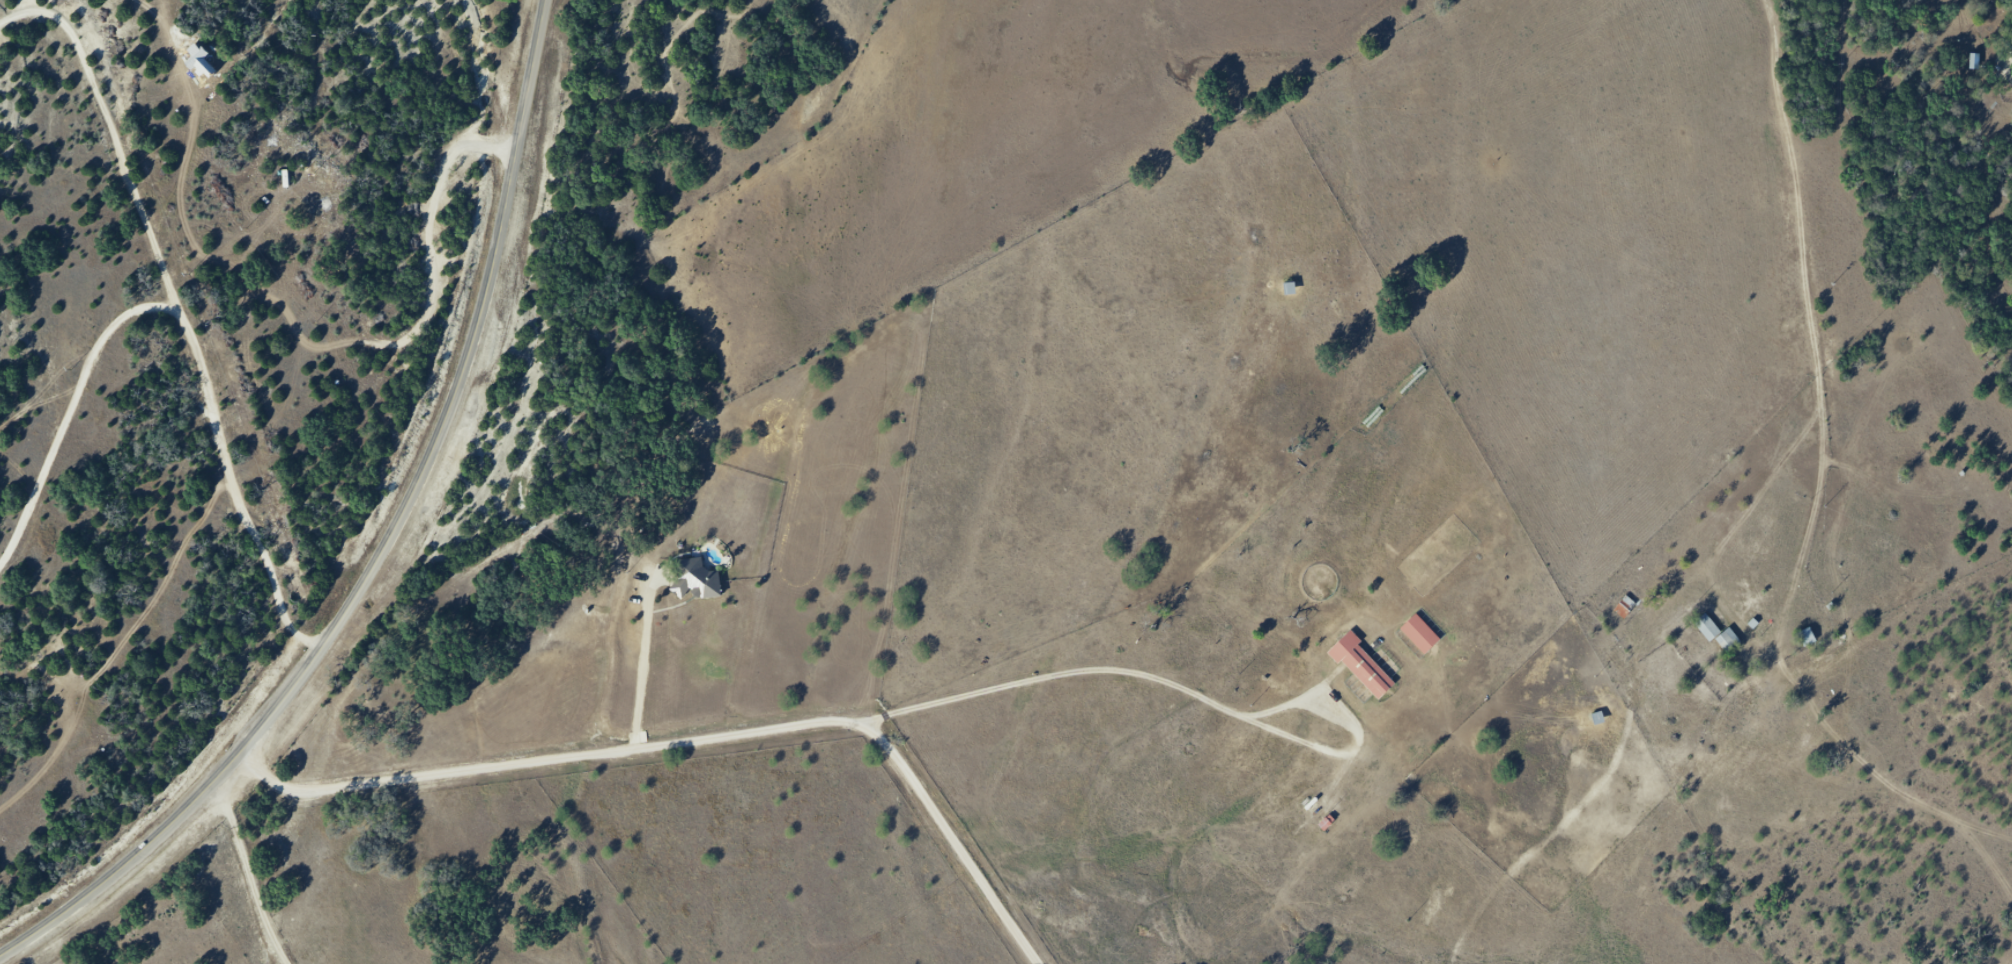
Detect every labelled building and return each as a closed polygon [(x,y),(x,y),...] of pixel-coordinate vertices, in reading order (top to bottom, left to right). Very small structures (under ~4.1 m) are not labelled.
[(1285,296),(1296,295),(1295,284),(1284,284),(1285,296)] [(709,560),(683,562),(683,577),(676,578),(677,596),(700,594),(700,607),(730,605),(729,573),(715,574),(710,571),(709,560)] [(1660,579),(1653,573),(1615,611),(1622,617),(1660,579)] [(1441,641),(1416,615),(1400,630),(1425,656),(1441,641)] [(1710,642),(1720,634),(1708,617),(1697,625),(1710,642)] [(1727,652),(1740,641),(1729,630),(1717,641),(1727,652)] [(1396,685),(1359,646),(1362,643),(1351,632),(1330,652),(1379,702),(1396,685)] [(1605,723),(1602,712),(1592,716),(1595,726),(1605,723)]
